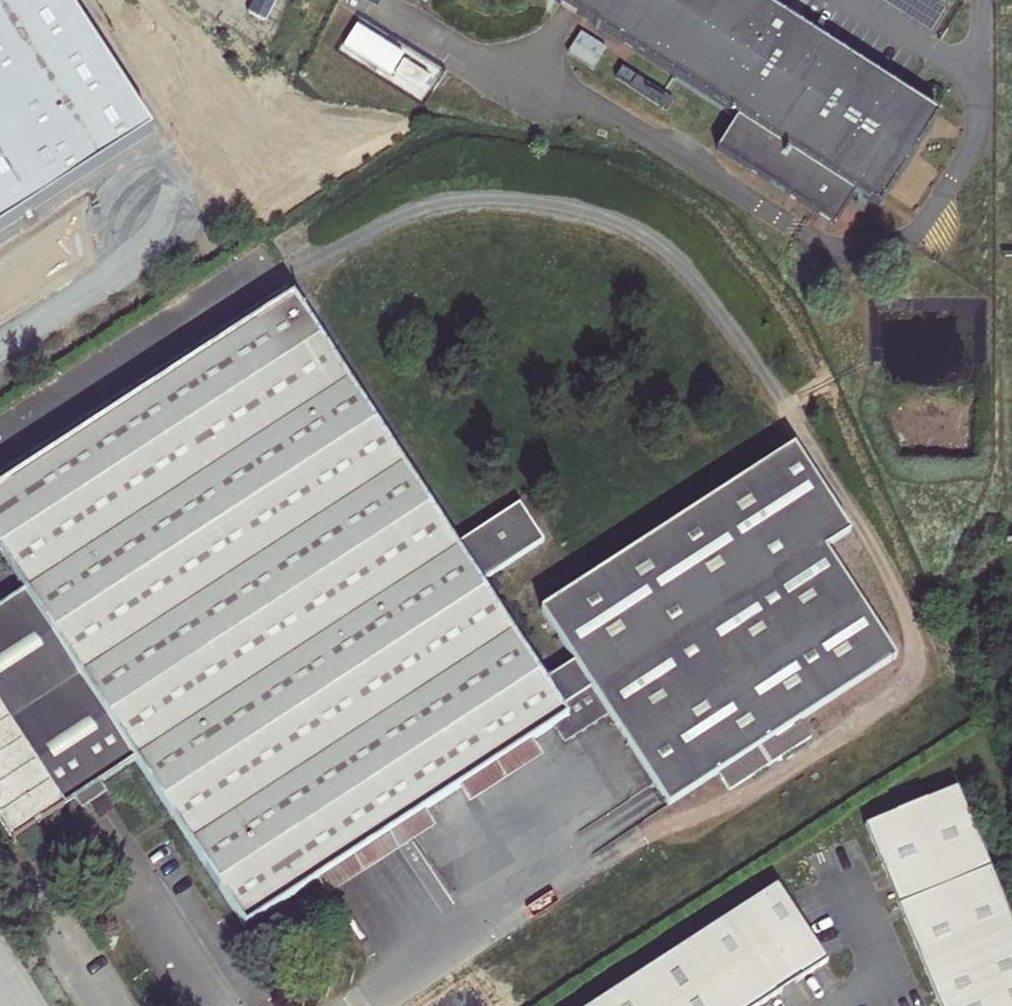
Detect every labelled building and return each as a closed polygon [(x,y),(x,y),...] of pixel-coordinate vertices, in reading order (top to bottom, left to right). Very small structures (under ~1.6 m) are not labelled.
[(150,137),(62,0),(0,0),(0,234),(150,137)] [(943,113),(761,0),(553,0),(553,1),(742,118),(722,149),(838,221),(855,194),(882,211),(943,113)] [(285,294),(0,497),(0,588),(13,604),(0,613),(0,842),(9,855),(126,775),(236,933),(552,726),(563,745),(606,716),(662,804),(895,655),(820,542),(847,526),(792,445),(535,609),(566,655),(536,675),(480,591),(545,547),(519,509),(453,551),(285,294)] [(959,786),(867,824),(942,1005),(1011,1005),(1011,915),(959,786)] [(590,1005),(757,1005),(829,959),(790,897),(780,882),(590,1005)]
